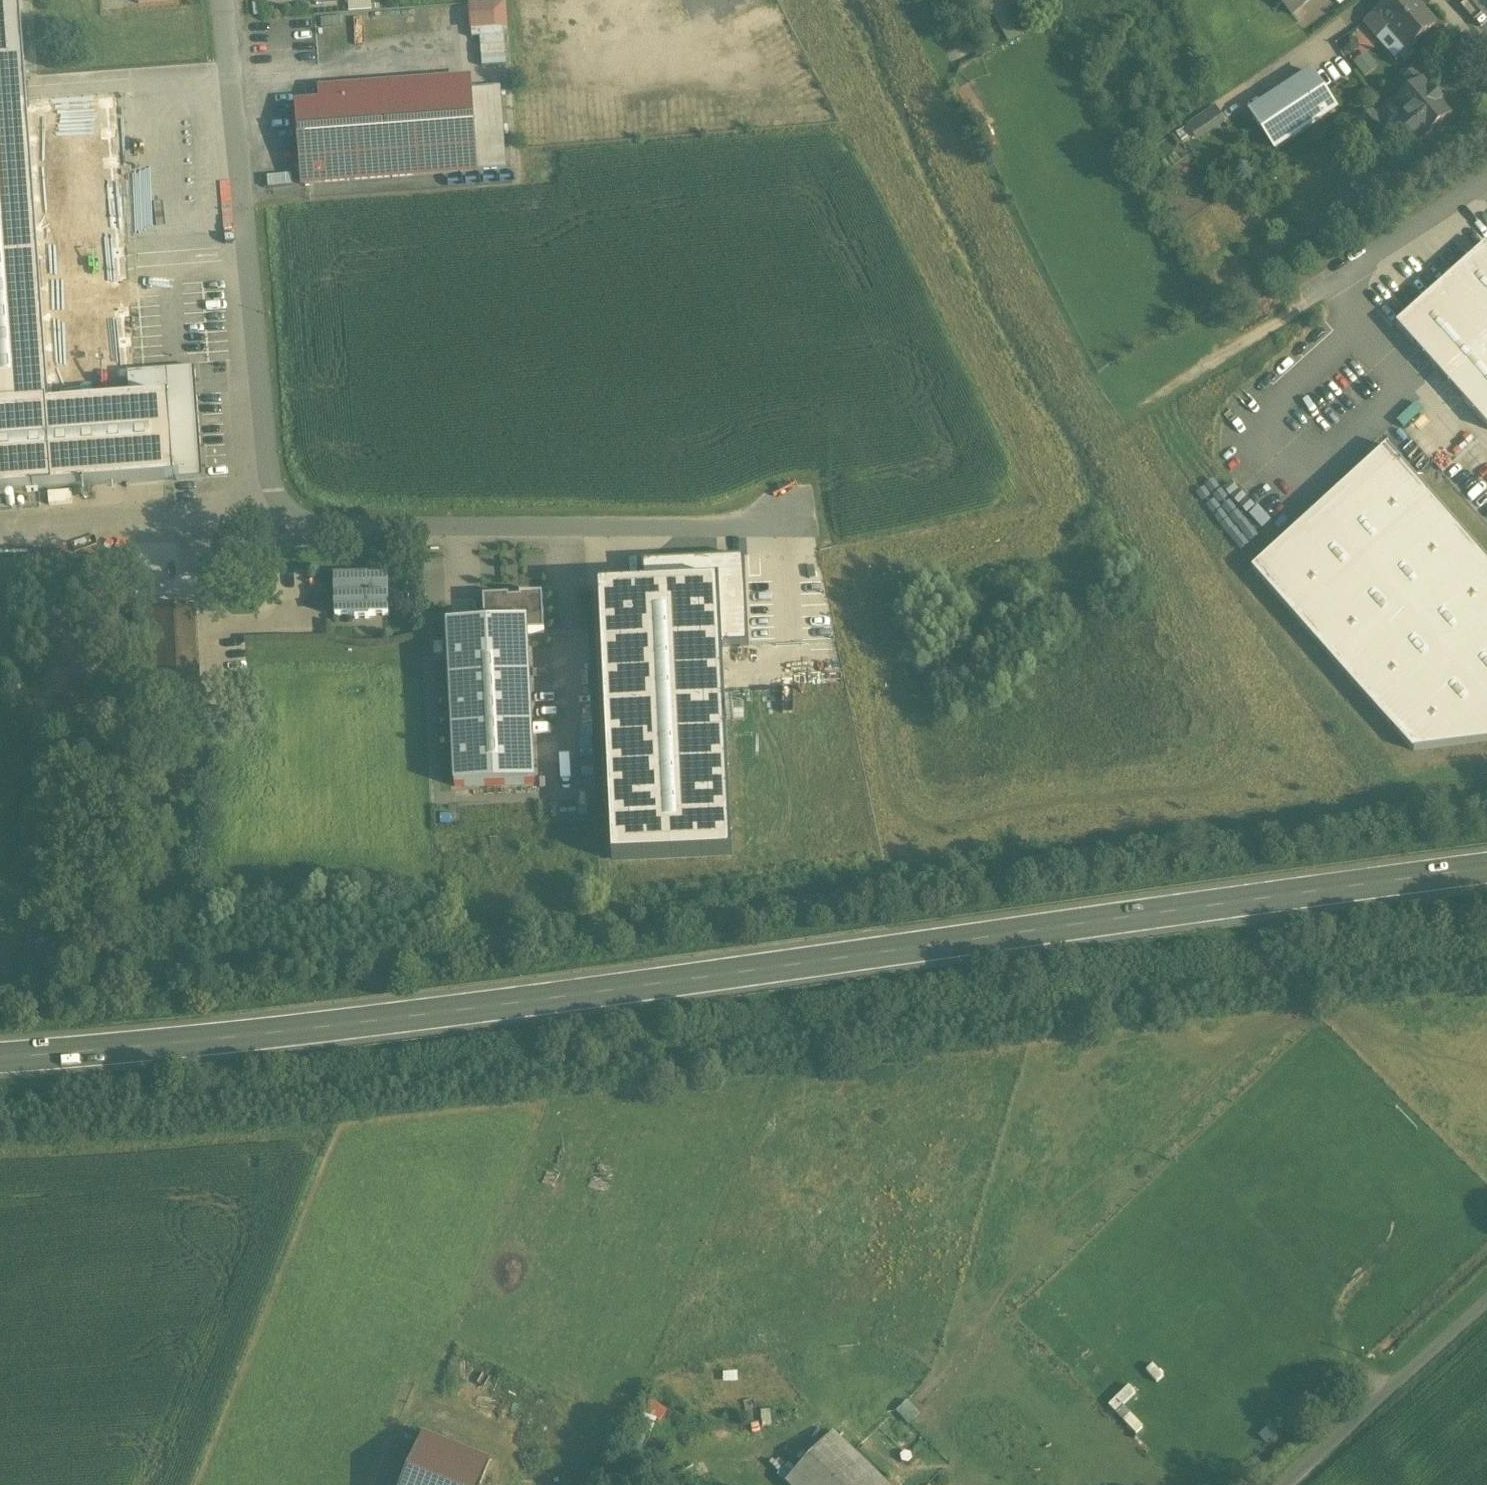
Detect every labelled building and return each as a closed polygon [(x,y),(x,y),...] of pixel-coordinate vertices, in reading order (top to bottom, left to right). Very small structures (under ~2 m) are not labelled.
[(27,111),(18,0),(0,0),(0,113),(27,111)] [(515,26),(514,0),(476,0),(477,28),(515,26)] [(727,20),(767,4),(765,0),(692,0),(698,15),(721,6),(727,20)] [(1292,16),(1310,0),(1278,0),(1292,16)] [(1412,0),(1391,0),(1364,24),(1378,39),(1388,30),(1407,52),(1435,26),(1412,0)] [(1413,72),(1401,82),(1409,92),(1422,81),(1413,72)] [(1311,73),(1250,112),(1275,149),(1335,110),(1311,73)] [(1409,92),(1392,107),(1408,124),(1422,141),(1423,142),(1453,116),(1422,81),(1409,92)] [(471,93),(296,106),(302,185),(477,173),(471,93)] [(1215,107),(1187,126),(1194,136),(1222,117),(1215,107)] [(0,113),(0,496),(176,482),(169,398),(130,401),(50,407),(27,111),(0,113)] [(1392,137),(1371,112),(1359,123),(1380,147),(1392,137)] [(1422,141),(1408,124),(1396,135),(1410,151),(1422,141)] [(1187,126),(1177,133),(1184,144),(1194,136),(1187,126)] [(1396,325),(1486,427),(1486,245),(1486,244),(1396,325)] [(195,368),(128,373),(130,401),(169,398),(176,482),(203,479),(195,368)] [(1386,446),(1251,567),(1412,747),(1486,737),(1486,559),(1386,446)] [(67,494),(55,494),(56,503),(67,503),(67,494)] [(717,584),(720,645),(747,644),(743,559),(644,564),(645,587),(717,584)] [(389,616),(388,578),(334,579),(335,617),(355,617),(355,620),(369,619),(369,617),(389,616)] [(613,859),(729,854),(720,645),(717,584),(645,587),(600,590),(613,859)] [(542,595),(520,596),(520,599),(509,600),(509,597),(483,598),(484,624),(527,622),(528,633),(544,633),(542,595)] [(484,624),(447,626),(454,787),(535,783),(528,633),(527,622),(484,624)] [(443,643),(434,643),(434,654),(443,654),(443,643)] [(833,1434),(786,1483),(788,1484),(887,1484),(833,1434)] [(404,1484),(483,1484),(492,1464),(425,1436),(404,1484)]
